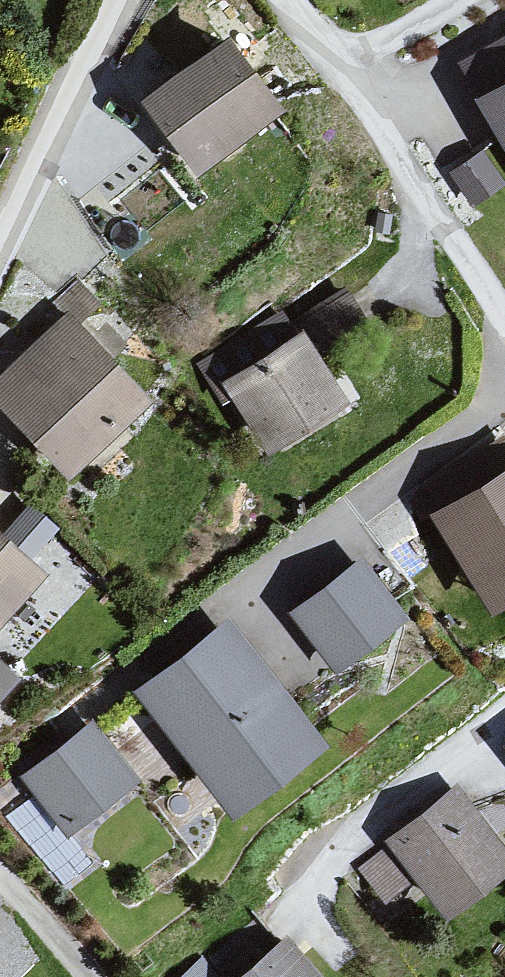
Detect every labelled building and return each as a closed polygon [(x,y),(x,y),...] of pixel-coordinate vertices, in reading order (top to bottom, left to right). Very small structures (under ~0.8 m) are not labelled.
[(290,113),(228,41),(146,108),(210,184),(290,113)] [(468,67),(504,132),(504,46),(468,67)] [(64,319),(0,376),(0,412),(73,484),(154,408),(64,319)] [(352,404),(298,336),(222,387),(275,453),(352,404)] [(438,519),(494,609),(504,602),(504,477),(438,519)] [(50,579),(0,533),(0,635),(50,579)] [(401,616),(361,565),(294,617),(334,668),(401,616)] [(321,745),(227,626),(142,693),(236,812),(321,745)] [(134,779),(89,726),(27,777),(71,831),(134,779)] [(387,849),(446,927),(504,884),(504,851),(464,796),(387,849)] [(286,944),(246,976),(316,976),(286,944)]
